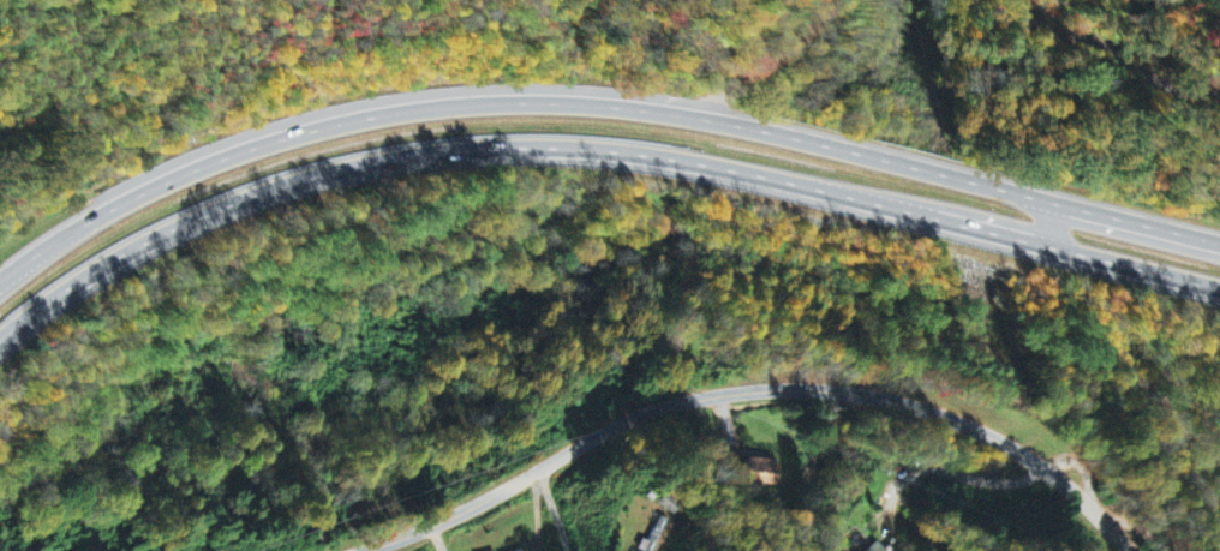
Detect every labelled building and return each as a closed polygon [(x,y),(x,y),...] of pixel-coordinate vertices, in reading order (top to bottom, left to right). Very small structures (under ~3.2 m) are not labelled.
[(670,527),(659,521),(643,550),(657,550),(670,527)] [(877,541),(867,550),(887,550),(877,541)]
